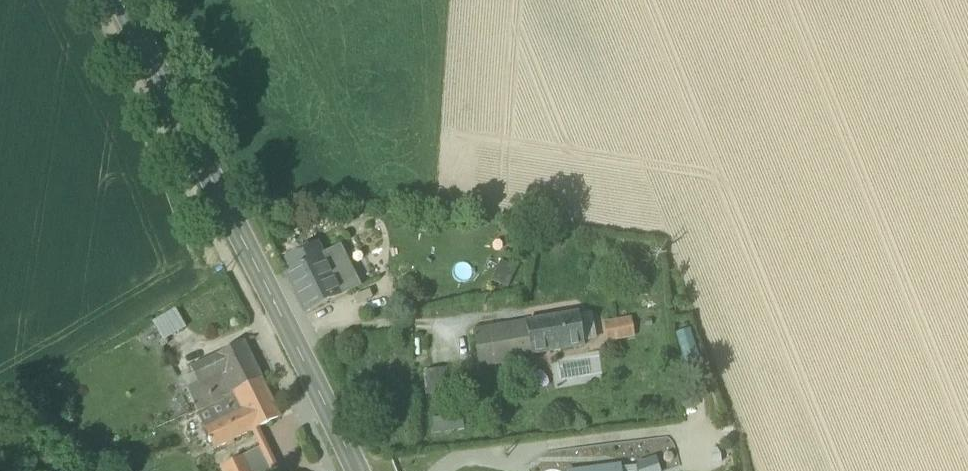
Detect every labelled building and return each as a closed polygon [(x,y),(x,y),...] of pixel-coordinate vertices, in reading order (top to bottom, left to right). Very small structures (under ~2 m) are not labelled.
[(322,257),(317,245),(287,260),(293,273),(288,275),(307,313),(342,296),(322,257)] [(322,257),(342,296),(360,288),(340,248),(322,257)] [(510,288),(519,267),(503,260),(494,281),(510,288)] [(177,310),(140,331),(149,348),(187,327),(177,310)] [(493,332),(499,362),(582,346),(576,314),(523,324),(524,326),(493,332)] [(601,324),(605,341),(629,337),(625,320),(601,324)] [(470,337),(476,366),(499,362),(493,332),(470,337)] [(184,388),(197,413),(263,381),(244,344),(189,371),(195,383),(184,388)] [(448,370),(427,369),(426,394),(447,394),(448,370)] [(281,419),(263,381),(197,413),(199,416),(216,451),(280,419),(281,419)] [(418,420),(420,433),(449,431),(448,418),(418,420)] [(278,469),(267,447),(264,443),(260,445),(259,445),(261,450),(243,459),(243,460),(250,470),(275,470),(278,469)] [(637,468),(638,470),(660,470),(656,458),(637,464),(637,468)] [(223,470),(250,470),(243,460),(223,470)]
